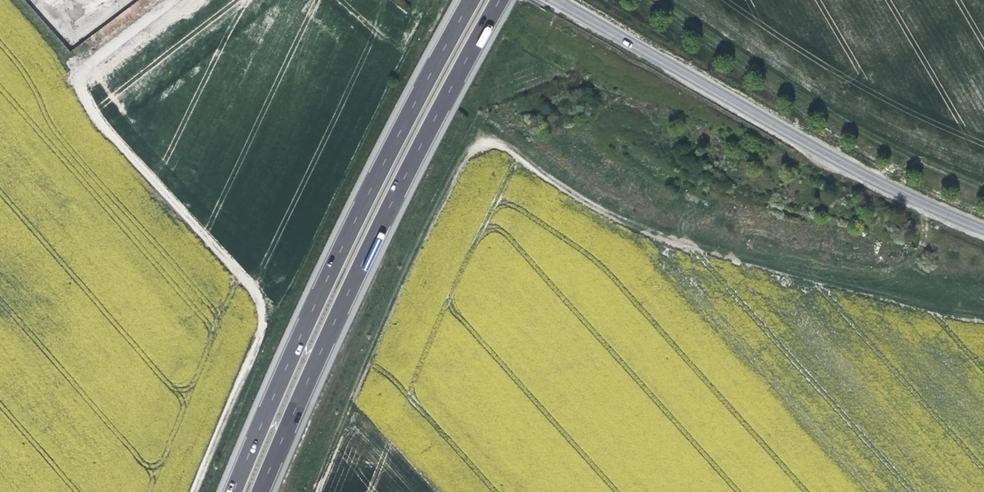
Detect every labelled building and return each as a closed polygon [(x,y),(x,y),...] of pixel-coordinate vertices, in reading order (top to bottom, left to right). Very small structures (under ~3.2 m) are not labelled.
[(0,322),(0,334),(16,341),(20,331),(0,322)] [(0,340),(0,352),(11,356),(15,346),(0,340)] [(0,358),(0,370),(4,372),(8,362),(0,358)] [(64,480),(60,490),(65,491),(83,491),(84,488),(64,480)]
